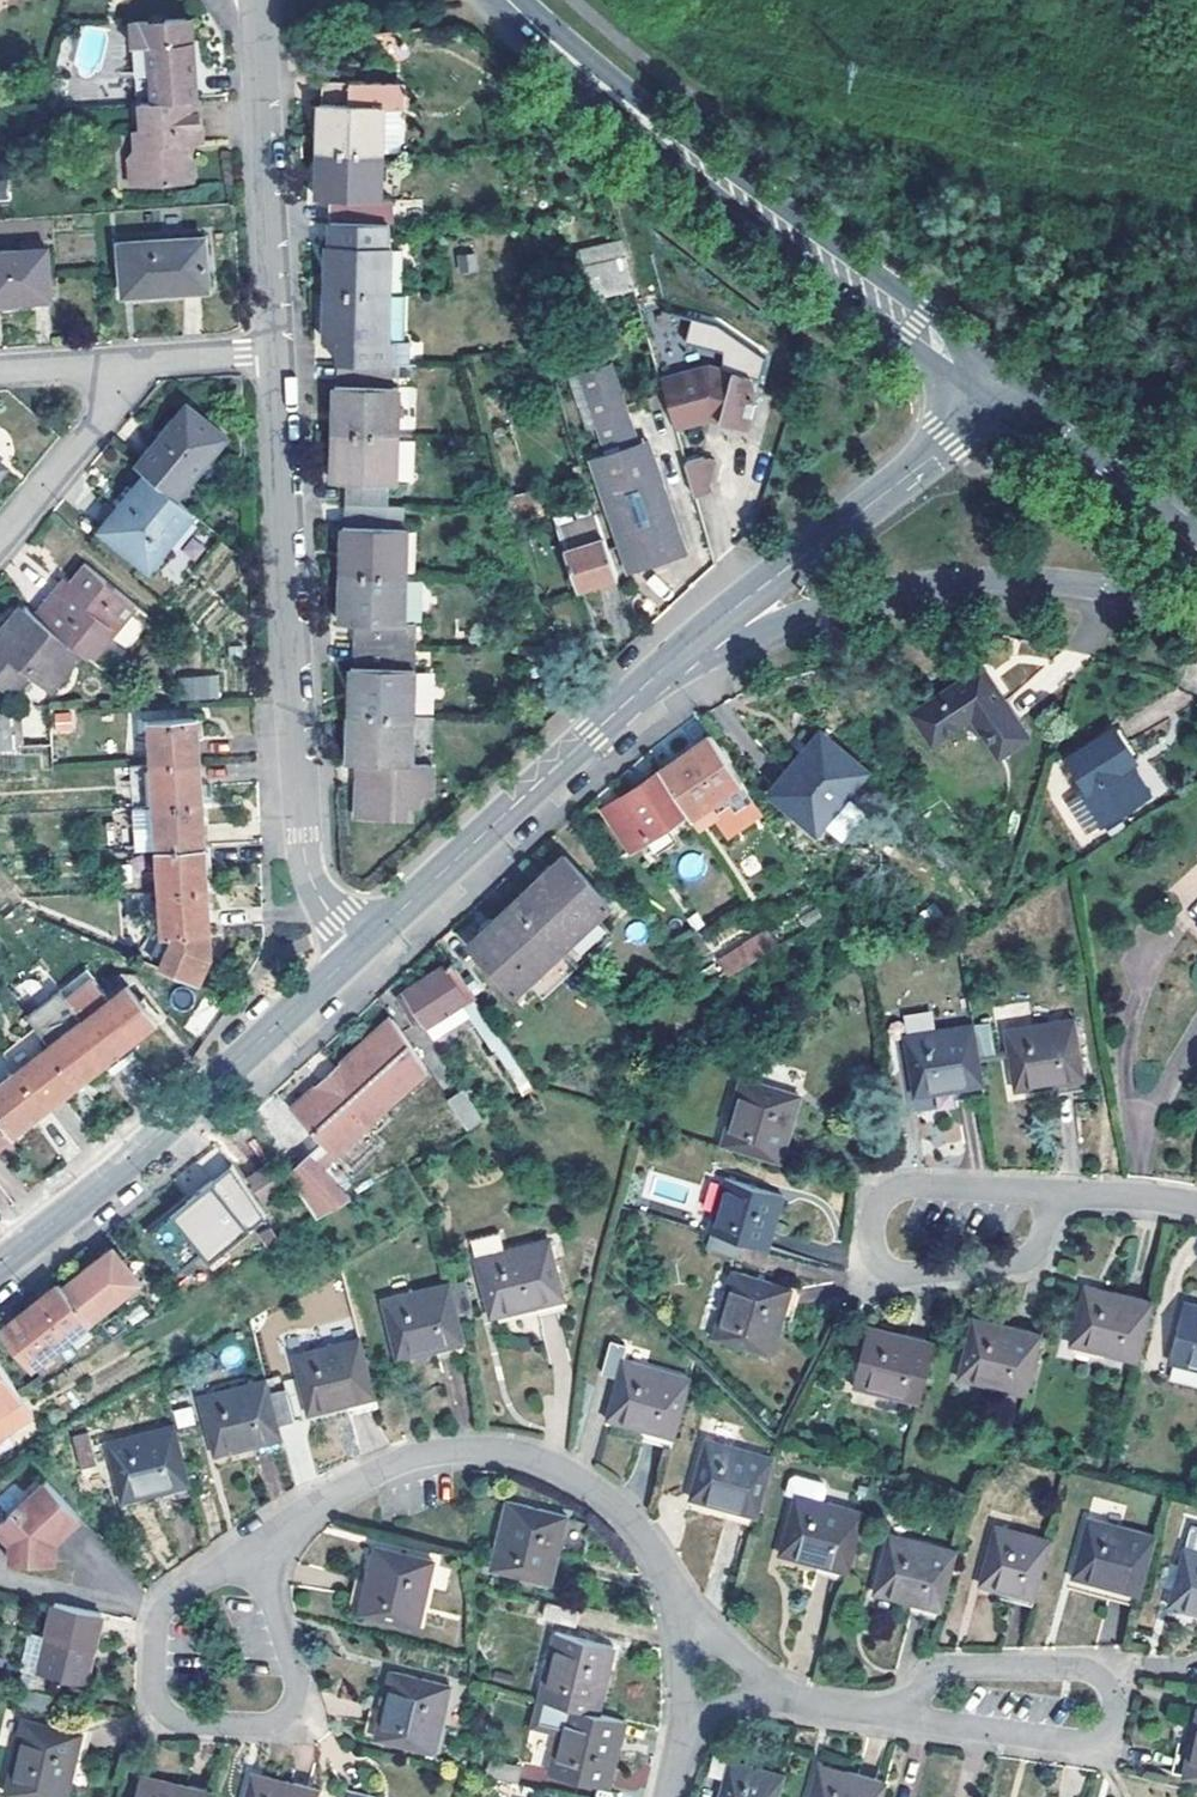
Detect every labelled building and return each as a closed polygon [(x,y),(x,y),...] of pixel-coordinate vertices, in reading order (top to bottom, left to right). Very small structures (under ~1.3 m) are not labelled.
[(133,22),(135,44),(150,44),(154,101),(200,97),(193,17),(133,22)] [(139,102),(154,101),(150,44),(135,44),(139,102)] [(400,158),(402,93),(330,90),(330,112),(327,111),(326,129),(325,161),(389,163),(389,158),(400,158)] [(202,142),(200,97),(154,101),(139,102),(135,102),(138,154),(132,161),(134,187),(195,183),(193,160),(187,155),(187,150),(186,144),(202,142)] [(389,209),(389,163),(325,161),(324,178),(324,207),(340,207),(340,231),(393,233),(393,209),(389,209)] [(335,269),(334,299),(397,302),(398,253),(395,253),(396,233),(393,233),(340,231),(339,251),(336,251),(335,269)] [(632,283),(620,237),(576,250),(589,295),(632,283)] [(205,239),(122,243),(125,295),(209,291),(205,239)] [(0,252),(0,303),(53,300),(50,250),(0,252)] [(411,302),(397,302),(334,299),(334,315),(333,347),(345,348),(344,370),(388,372),(414,372),(415,351),(410,351),(411,302)] [(636,438),(610,360),(579,369),(605,448),(636,438)] [(706,365),(659,379),(673,430),(709,418),(746,433),(759,398),(751,381),(706,365)] [(388,392),(388,372),(344,370),(344,392),(340,392),(340,413),(339,442),(404,442),(404,394),(388,392)] [(146,472),(177,496),(228,436),(189,403),(137,464),(146,472)] [(685,552),(647,439),(590,456),(630,571),(653,563),(685,552)] [(353,489),(353,513),(397,513),(397,490),(404,490),(404,442),(339,442),(339,456),(338,488),(353,489)] [(688,485),(692,499),(709,493),(707,484),(713,463),(699,458),(683,464),(688,485)] [(177,496),(146,472),(124,499),(101,526),(150,567),(196,512),(177,496)] [(540,516),(531,491),(517,497),(525,520),(540,516)] [(617,576),(597,512),(557,526),(578,589),(617,576)] [(412,534),(412,513),(397,513),(353,513),(353,534),(350,533),(349,560),(349,585),(413,584),(414,535),(412,534)] [(82,651),(93,660),(138,605),(83,560),(67,580),(63,585),(58,582),(33,612),(82,651)] [(412,634),(413,584),(349,585),(348,596),(348,633),(362,633),(361,655),(421,656),(422,634),(412,634)] [(22,602),(14,612),(0,630),(0,681),(11,690),(29,668),(52,687),(82,651),(33,612),(22,602)] [(420,727),(421,656),(361,655),(361,680),(356,680),(356,694),(356,727),(420,727)] [(978,666),(910,712),(929,741),(969,715),(997,755),(1025,736),(978,666)] [(218,674),(176,677),(178,701),(220,697),(218,674)] [(0,709),(0,747),(17,746),(15,708),(0,709)] [(72,710),(50,715),(54,735),(76,730),(72,710)] [(150,722),(153,762),(200,759),(199,735),(198,719),(150,722)] [(419,777),(420,727),(356,727),(355,775),(363,776),(363,830),(414,830),(415,817),(425,818),(425,806),(438,806),(439,777),(419,777)] [(1118,729),(1113,732),(1134,763),(1139,760),(1118,729)] [(1134,763),(1113,732),(1069,763),(1087,789),(1082,793),(1105,824),(1150,794),(1130,765),(1134,763)] [(819,735),(775,803),(827,838),(870,769),(819,735)] [(677,762),(662,772),(689,813),(698,826),(712,817),(730,842),(767,816),(712,738),(677,762)] [(200,759),(153,762),(130,763),(133,804),(156,804),(203,800),(202,783),(200,759)] [(689,813),(662,772),(620,801),(624,809),(608,819),(630,853),(689,813)] [(137,847),(158,845),(206,842),(204,819),(203,800),(156,804),(156,815),(151,815),(151,820),(135,822),(137,847)] [(158,845),(161,888),(209,885),(206,842),(158,845)] [(514,904),(563,954),(610,911),(562,859),(514,904)] [(209,885),(161,888),(163,932),(174,933),(174,936),(161,963),(200,979),(213,952),(209,885)] [(693,976),(703,991),(836,912),(826,898),(825,899),(763,933),(693,976)] [(563,954),(514,904),(469,947),(515,995),(563,954)] [(431,1030),(463,1009),(471,1004),(447,969),(401,999),(420,1027),(426,1023),(431,1030)] [(65,991),(114,1054),(157,1021),(130,984),(111,999),(91,971),(65,991)] [(50,1042),(79,1080),(114,1054),(65,991),(31,1016),(50,1042)] [(471,1004),(463,1009),(525,1097),(535,1091),(474,1002),(471,1004)] [(1015,1090),(1055,1084),(1070,1082),(1072,1091),(1086,1090),(1075,1019),(1006,1031),(1015,1090)] [(395,1021),(355,1057),(296,1112),(325,1142),(335,1153),(426,1068),(395,1021)] [(990,1025),(974,1027),(979,1058),(995,1056),(990,1025)] [(913,1097),(953,1090),(971,1088),(972,1099),(985,1097),(979,1058),(974,1027),(904,1037),(913,1097)] [(79,1080),(50,1042),(18,1066),(47,1105),(79,1080)] [(13,1131),(47,1105),(18,1066),(5,1050),(0,1054),(0,1113),(13,1131)] [(739,1080),(720,1146),(777,1163),(796,1097),(768,1088),(739,1080)] [(1072,1091),(1070,1082),(1055,1084),(1056,1093),(1072,1091)] [(972,1099),(971,1088),(953,1090),(955,1101),(972,1099)] [(462,1091),(448,1100),(468,1131),(484,1121),(462,1091)] [(13,1131),(0,1113),(0,1141),(13,1131)] [(335,1153),(325,1142),(311,1152),(320,1167),(337,1156),(335,1153)] [(311,1152),(285,1169),(318,1220),(344,1205),(320,1167),(311,1152)] [(267,1162),(245,1177),(258,1197),(280,1182),(267,1162)] [(228,1163),(209,1178),(214,1185),(233,1170),(228,1163)] [(183,1197),(166,1211),(197,1249),(212,1237),(220,1247),(262,1214),(233,1170),(214,1185),(209,1178),(208,1177),(193,1189),(197,1195),(187,1203),(183,1197)] [(721,1180),(705,1234),(742,1245),(763,1250),(779,1197),(750,1188),(721,1180)] [(193,1189),(183,1197),(187,1203),(197,1195),(193,1189)] [(737,1262),(742,1245),(705,1234),(700,1251),(737,1262)] [(212,1237),(197,1249),(204,1259),(220,1247),(212,1237)] [(542,1243),(475,1258),(489,1316),(525,1307),(543,1303),(545,1313),(557,1311),(542,1243)] [(61,1290),(87,1324),(137,1285),(112,1250),(61,1290)] [(759,1283),(730,1274),(710,1340),(769,1359),(780,1321),(793,1325),(797,1312),(784,1308),(789,1293),(759,1283)] [(465,1279),(449,1283),(458,1311),(471,1308),(465,1279)] [(458,1311),(449,1283),(382,1299),(396,1357),(434,1347),(450,1342),(453,1354),(464,1351),(463,1339),(458,1311)] [(23,1322),(6,1336),(31,1368),(87,1324),(61,1290),(58,1286),(19,1317),(23,1322)] [(1143,1362),(1157,1303),(1090,1288),(1075,1344),(1143,1362)] [(802,1297),(789,1293),(784,1308),(797,1312),(802,1297)] [(528,1318),(545,1313),(543,1303),(525,1307),(528,1318)] [(1191,1304),(1183,1335),(1176,1362),(1196,1368),(1196,1305),(1191,1304)] [(23,1322),(19,1317),(1,1331),(6,1336),(23,1322)] [(1027,1399),(1043,1340),(975,1322),(968,1349),(959,1380),(1027,1399)] [(922,1405),(936,1347),(869,1331),(862,1358),(855,1387),(922,1405)] [(376,1403),(358,1336),(289,1356),(305,1412),(345,1401),(361,1397),(363,1407),(376,1403)] [(436,1358),(453,1354),(450,1342),(434,1347),(436,1358)] [(667,1450),(685,1380),(611,1360),(614,1347),(598,1342),(590,1375),(607,1379),(598,1420),(640,1431),(657,1435),(654,1446),(667,1450)] [(21,1398),(0,1366),(0,1418),(9,1432),(32,1417),(21,1398)] [(173,1430),(203,1422),(214,1458),(253,1446),(270,1442),(273,1451),(283,1448),(276,1425),(267,1395),(263,1380),(197,1400),(192,1382),(162,1390),(172,1425),(173,1430)] [(267,1395),(276,1425),(292,1421),(283,1390),(267,1395)] [(347,1411),(363,1407),(361,1397),(345,1401),(347,1411)] [(9,1432),(0,1418),(0,1438),(9,1432)] [(173,1430),(172,1425),(105,1444),(120,1504),(161,1492),(178,1487),(180,1497),(190,1495),(173,1430)] [(637,1441),(654,1446),(657,1435),(640,1431),(637,1441)] [(95,1465),(86,1434),(70,1438),(80,1470),(95,1465)] [(686,1499),(726,1509),(743,1514),(740,1525),(753,1529),(771,1458),(701,1440),(686,1499)] [(256,1456),(273,1451),(270,1442),(253,1446),(256,1456)] [(779,1554),(814,1564),(830,1569),(827,1580),(841,1583),(861,1514),(821,1503),(825,1486),(822,1481),(795,1473),(789,1477),(785,1492),(794,1495),(779,1554)] [(45,1479),(0,1523),(0,1530),(12,1542),(12,1560),(57,1560),(56,1538),(53,1534),(56,1531),(62,1525),(66,1528),(81,1514),(45,1479)] [(163,1502),(180,1497),(178,1487),(161,1492),(163,1502)] [(566,1518),(507,1503),(490,1573),(549,1586),(556,1557),(566,1519),(566,1518)] [(723,1521),(740,1525),(743,1514),(726,1509),(723,1521)] [(566,1519),(556,1557),(580,1563),(590,1525),(566,1519)] [(1069,1583),(1106,1595),(1124,1600),(1120,1612),(1132,1616),(1154,1545),(1086,1525),(1078,1550),(1069,1583)] [(1032,1603),(1048,1545),(992,1530),(976,1588),(1002,1595),(999,1607),(1010,1610),(1013,1598),(1032,1603)] [(870,1594),(905,1605),(921,1610),(918,1623),(931,1627),(953,1556),(888,1536),(870,1594)] [(374,1551),(363,1586),(357,1604),(346,1600),(341,1614),(408,1635),(431,1570),(374,1551)] [(1196,1618),(1196,1556),(1183,1552),(1167,1610),(1196,1618)] [(811,1575),(827,1580),(830,1569),(814,1564),(811,1575)] [(357,1604),(363,1586),(350,1582),(346,1600),(357,1604)] [(1124,1600),(1106,1595),(1103,1607),(1120,1612),(1124,1600)] [(1010,1610),(1028,1616),(1032,1603),(1013,1598),(1010,1610)] [(83,1683),(95,1613),(47,1603),(34,1674),(83,1683)] [(579,1612),(548,1605),(544,1620),(576,1628),(579,1612)] [(901,1617),(918,1623),(921,1610),(905,1605),(901,1617)] [(566,1710),(601,1717),(616,1651),(556,1637),(541,1704),(566,1710)] [(384,1677),(379,1714),(376,1730),(365,1729),(363,1743),(374,1745),(434,1753),(444,1686),(384,1677)] [(44,1712),(49,1694),(14,1686),(10,1704),(44,1712)] [(601,1717),(566,1710),(551,1777),(612,1791),(622,1744),(626,1723),(601,1717)] [(368,1713),(365,1729),(376,1730),(379,1714),(368,1713)] [(20,1722),(4,1796),(8,1796),(66,1796),(73,1762),(86,1765),(88,1754),(75,1751),(79,1734),(20,1722)] [(75,1751),(88,1754),(92,1737),(79,1734),(75,1751)] [(785,1776),(733,1760),(737,1745),(721,1740),(712,1772),(727,1776),(721,1796),(779,1796),(785,1776)] [(1195,1752),(1183,1748),(1179,1761),(1190,1765),(1185,1784),(1196,1787),(1196,1744),(1195,1752)] [(489,1778),(521,1786),(525,1768),(493,1761),(489,1778)] [(1174,1780),(1185,1784),(1190,1765),(1179,1761),(1174,1780)] [(887,1786),(820,1766),(811,1796),(884,1796),(887,1786)] [(323,1793),(253,1779),(249,1796),(322,1796),(323,1793)] [(217,1795),(139,1780),(136,1796),(217,1796),(217,1795)] [(371,1791),(355,1788),(353,1796),(370,1796),(371,1791)]
